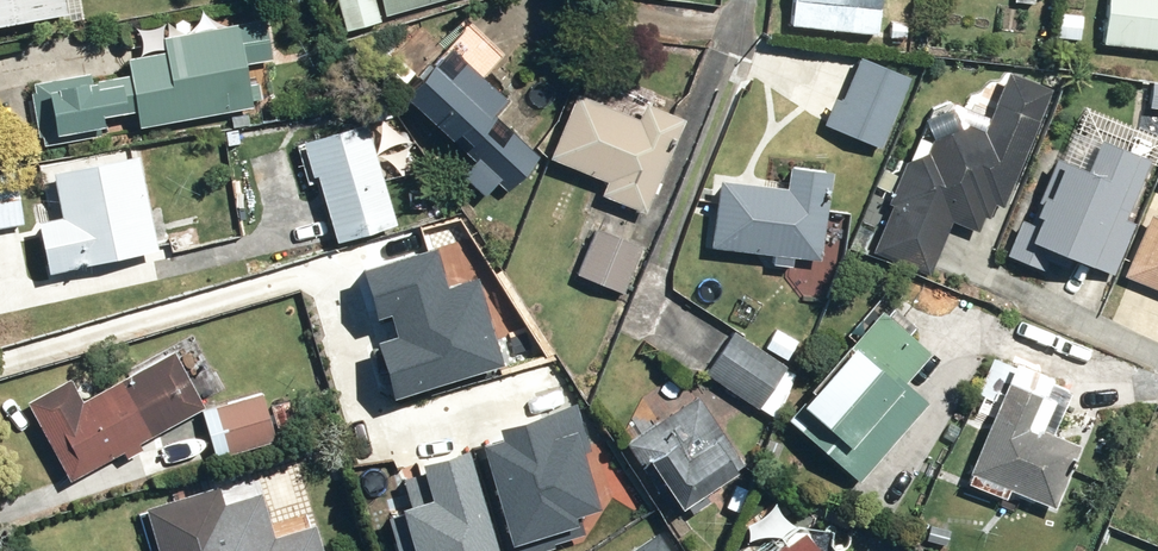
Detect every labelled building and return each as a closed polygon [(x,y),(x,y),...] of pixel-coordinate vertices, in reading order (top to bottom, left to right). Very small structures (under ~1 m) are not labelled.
[(58,16),(60,26),(83,21),(79,0),(0,0),(0,28),(58,16)] [(380,23),(373,0),(331,0),(342,34),(380,23)] [(380,23),(454,0),(373,0),(380,23)] [(873,0),(788,0),(786,23),(804,24),(804,30),(870,36),(873,0)] [(1100,49),(1157,51),(1157,0),(1102,0),(1100,49)] [(1080,15),(1052,13),(1050,41),(1079,42),(1080,15)] [(34,86),(42,139),(94,131),(92,120),(127,115),(130,132),(244,114),(242,102),(250,101),(247,80),(238,81),(236,69),(263,65),(261,51),(247,54),(242,23),(154,36),(158,57),(118,63),(121,82),(92,86),(91,77),(34,86)] [(906,81),(852,60),(835,105),(829,103),(820,129),(879,152),(906,81)] [(439,85),(419,67),(402,87),(463,144),(499,105),(457,65),(439,85)] [(1003,71),(981,121),(929,98),(894,177),(880,171),(872,189),(885,194),(882,201),(891,205),(871,256),(924,276),(945,223),(977,235),(988,207),(998,211),(1044,92),(1003,71)] [(1143,80),(1143,114),(1157,114),(1157,80),(1143,80)] [(632,122),(566,97),(540,163),(600,185),(594,200),(641,219),(663,162),(656,159),(661,146),(666,148),(676,122),(637,107),(632,122)] [(1083,108),(1065,153),(1046,146),(1003,259),(1044,274),(1050,258),(1109,280),(1130,225),(1119,221),(1136,177),(1145,180),(1157,147),(1157,136),(1083,108)] [(294,146),(305,180),(308,179),(330,246),(391,227),(358,125),(294,146)] [(148,255),(128,159),(43,177),(52,219),(25,224),(36,279),(148,255)] [(805,264),(813,264),(818,169),(783,168),(782,179),(711,175),(707,253),(727,254),(750,255),(767,256),(766,269),(786,270),(787,263),(805,264)] [(18,224),(9,176),(0,177),(0,227),(18,224)] [(1120,278),(1157,293),(1157,185),(1120,278)] [(643,245),(597,224),(573,277),(619,298),(643,245)] [(357,270),(386,398),(500,372),(479,279),(441,287),(433,253),(357,270)] [(914,324),(885,299),(780,424),(852,484),(918,406),(896,388),(923,355),(902,338),(914,324)] [(779,371),(727,332),(698,372),(750,410),(779,371)] [(225,391),(192,337),(122,380),(128,389),(121,393),(115,383),(75,407),(60,384),(19,409),(65,484),(113,455),(118,462),(136,452),(133,447),(225,391)] [(1063,387),(1003,365),(964,473),(971,476),(966,492),(998,503),(1001,493),(1048,509),(1070,449),(1034,436),(1039,422),(1049,425),(1063,387)] [(255,397),(196,413),(209,460),(268,444),(255,397)] [(740,465),(691,399),(623,448),(672,515),(740,465)] [(576,405),(505,425),(506,430),(475,439),(508,550),(516,550),(580,533),(577,523),(599,485),(576,405)] [(469,443),(422,456),(430,482),(391,493),(408,550),(500,550),(469,443)] [(134,511),(146,550),(315,550),(308,528),(267,540),(253,496),(217,507),(212,488),(134,511)] [(768,550),(808,550),(793,532),(768,550)] [(654,536),(632,550),(664,550),(654,536)]
